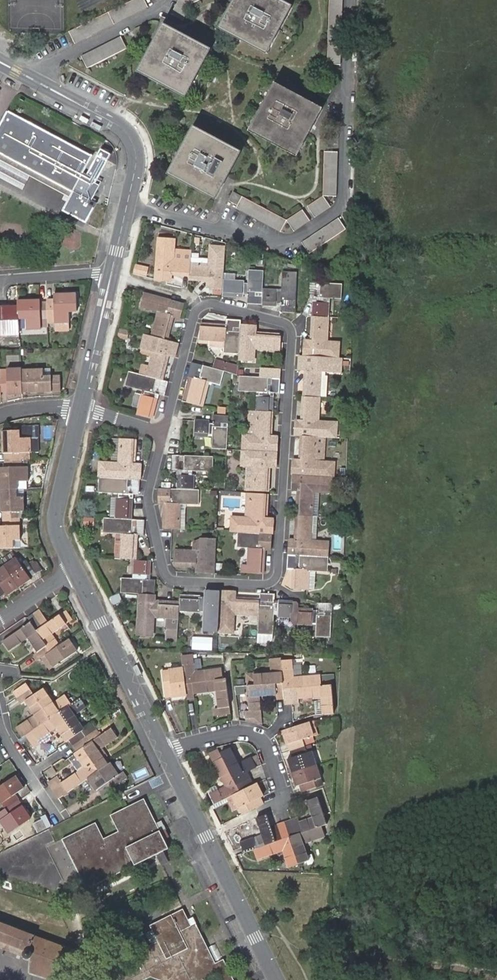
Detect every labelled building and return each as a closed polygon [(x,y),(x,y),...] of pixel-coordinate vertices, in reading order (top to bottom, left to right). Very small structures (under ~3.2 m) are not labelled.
[(186,19),(196,2),(199,0),(181,0),(174,12),(186,19)] [(280,0),(236,0),(222,27),(267,51),(291,6),(280,0)] [(329,65),(343,66),(346,0),(332,0),(329,65)] [(185,96),(210,49),(166,25),(140,72),(185,96)] [(90,67),(130,47),(124,36),(85,56),(90,67)] [(298,154),(322,108),(277,84),(252,130),(298,154)] [(85,222),(93,207),(89,205),(99,185),(94,183),(107,159),(97,154),(86,174),(82,172),(91,155),(7,111),(0,124),(0,153),(72,191),(62,210),(85,222)] [(216,198),(240,153),(194,129),(171,174),(216,198)] [(336,197),(338,153),(326,153),(325,196),(336,197)] [(287,221),(234,193),(229,202),(237,207),(236,208),(281,233),(287,221)] [(325,196),(309,207),(316,217),(331,206),(325,196)] [(310,221),(303,211),(288,222),(295,232),(310,221)] [(347,230),(340,219),(302,244),(310,255),(347,230)] [(281,302),(281,312),(295,312),(298,272),(284,271),(282,293),(279,293),(279,290),(264,289),(265,270),(250,269),(249,285),(245,284),(246,281),(224,280),(226,247),(212,246),(211,267),(206,267),(206,264),(191,263),(192,259),(177,258),(177,261),(173,260),(174,240),(159,239),(156,278),(171,279),(172,269),(176,269),(176,273),(190,274),(190,278),(205,279),(205,275),(210,275),(209,286),(223,287),(223,295),(244,296),(245,293),(248,293),(248,303),(278,305),(278,302),(281,302)] [(292,589),(308,590),(309,576),(307,575),(307,572),(329,573),(331,543),(309,542),(309,537),(312,537),(314,496),(311,496),(311,492),(333,493),(335,463),(313,462),(313,458),(316,458),(317,437),(336,438),(337,422),(315,421),(315,417),(319,417),(321,375),(318,375),(318,372),(334,373),(335,357),(339,357),(340,343),(325,342),(325,337),(328,337),(330,302),(327,302),(327,298),(342,299),(343,285),(309,282),(309,297),(318,298),(318,301),(314,301),(312,336),(316,337),(315,341),(305,341),(304,356),(299,355),(298,371),(309,371),(309,375),(305,375),(303,417),(306,417),(306,421),(295,420),(295,435),(302,436),(300,457),(304,457),(304,461),(293,460),(292,491),(302,491),(302,495),(298,495),(296,536),(299,537),(299,541),(289,541),(287,570),(297,571),(297,575),(293,575),(292,589)] [(175,358),(179,343),(166,340),(172,318),(169,317),(170,313),(180,316),(184,302),(144,291),(140,305),(161,311),(160,315),(158,314),(151,336),(145,334),(141,348),(156,352),(155,356),(153,355),(147,376),(139,373),(131,371),(126,385),(147,391),(146,395),(136,392),(133,406),(139,408),(138,415),(152,419),(158,398),(155,397),(156,393),(165,396),(169,382),(162,380),(167,359),(164,358),(165,355),(175,358)] [(4,328),(5,333),(20,333),(19,317),(27,317),(28,329),(49,328),(49,322),(56,322),(70,322),(69,311),(77,311),(77,292),(55,293),(55,299),(48,299),(48,302),(41,302),(41,299),(19,300),(19,306),(4,307),(4,313),(0,313),(0,328),(4,328)] [(241,325),(241,319),(226,318),(225,329),(222,328),(222,325),(200,324),(200,339),(221,340),(221,338),(225,338),(224,353),(239,354),(239,359),(254,360),(255,345),(259,345),(259,348),(279,349),(280,334),(260,333),(260,336),(255,336),(256,325),(241,325)] [(156,352),(141,348),(140,352),(144,353),(139,373),(147,376),(153,355),(155,356),(156,352)] [(192,362),(188,377),(197,379),(196,383),(193,382),(188,403),(202,407),(208,386),(205,386),(206,381),(221,385),(225,371),(192,362)] [(280,393),(281,368),(261,367),(261,377),(240,376),(239,391),(261,392),(261,396),(258,396),(256,433),(259,433),(259,436),(243,436),(242,466),(257,467),(257,470),(254,470),(253,491),(268,492),(269,471),(266,471),(266,467),(276,468),(278,437),(268,437),(268,433),(272,433),(274,397),(270,397),(271,392),(280,393)] [(1,395),(1,390),(8,390),(8,394),(23,394),(23,391),(29,391),(29,392),(52,391),(52,390),(60,389),(60,374),(52,374),(51,368),(22,369),(22,368),(7,368),(8,375),(0,375),(0,380),(0,395),(1,395)] [(227,450),(229,416),(214,415),(213,426),(210,426),(210,422),(195,421),(194,436),(209,437),(209,435),(213,435),(212,449),(227,450)] [(21,547),(21,526),(19,526),(19,512),(24,512),(24,496),(17,496),(16,488),(18,488),(17,481),(28,480),(28,465),(21,466),(21,451),(32,451),(32,436),(22,436),(21,429),(3,429),(4,451),(6,451),(6,466),(0,466),(0,483),(1,511),(3,512),(3,526),(0,526),(0,547),(21,547)] [(122,464),(112,464),(100,463),(99,493),(121,494),(120,497),(118,497),(117,519),(104,518),(103,533),(116,534),(114,558),(130,559),(136,560),(137,539),(134,539),(134,535),(144,535),(145,520),(132,519),(133,498),(130,498),(130,494),(139,495),(141,465),(131,465),(131,461),(135,461),(135,439),(120,438),(119,460),(122,461),(122,464)] [(114,438),(112,464),(122,464),(122,461),(119,460),(120,438),(114,438)] [(165,529),(172,530),(180,530),(181,510),(178,509),(179,505),(199,506),(200,491),(194,491),(194,475),(192,475),(192,471),(213,473),(214,457),(181,456),(173,455),(172,470),(182,471),(182,474),(179,474),(178,490),(159,489),(159,504),(169,505),(169,509),(165,509),(165,529)] [(272,550),(273,521),(263,520),(264,516),(267,516),(268,501),(252,500),(251,516),(254,516),(254,520),(232,518),(231,533),(238,533),(238,548),(244,549),(252,549),(252,553),(249,553),(248,574),(263,574),(264,554),(261,553),(261,550),(272,550)] [(200,574),(215,574),(217,541),(202,540),(202,546),(201,555),(197,555),(197,552),(177,551),(176,566),(197,567),(197,564),(201,564),(200,574)] [(252,549),(244,549),(242,573),(248,574),(249,553),(252,553),(252,549)] [(0,596),(6,593),(7,595),(31,579),(30,577),(36,573),(27,559),(21,563),(17,557),(0,568),(0,596)] [(136,560),(130,559),(129,573),(134,574),(134,575),(137,575),(137,579),(122,578),(121,594),(140,594),(138,634),(153,635),(154,615),(158,615),(157,617),(166,618),(165,636),(177,637),(179,612),(200,613),(200,610),(204,610),(203,633),(233,634),(234,612),(238,612),(238,615),(259,616),(258,636),(273,636),(274,614),(278,614),(278,617),(292,617),(293,602),(279,601),(279,605),(275,605),(275,594),(260,593),(260,600),(239,599),(239,603),(235,603),(235,592),(205,591),(205,601),(201,601),(201,597),(180,596),(179,603),(158,602),(158,605),(155,605),(156,580),(147,579),(147,575),(149,576),(150,560),(136,560)] [(308,610),(299,609),(298,625),(312,625),(313,622),(316,623),(316,638),(331,639),(333,604),(318,603),(317,614),(313,614),(313,610),(308,610)] [(50,622),(40,608),(26,617),(30,622),(2,641),(8,651),(27,638),(37,652),(33,655),(37,661),(46,655),(54,667),(76,651),(68,639),(60,645),(52,634),(66,624),(60,615),(50,622)] [(187,694),(187,698),(195,697),(194,693),(195,693),(217,691),(219,708),(215,708),(216,715),(231,714),(226,678),(224,679),(222,668),(195,671),(193,654),(183,655),(184,668),(169,670),(162,671),(163,681),(165,696),(187,694)] [(295,676),(293,659),(282,658),(282,656),(271,657),(272,674),(255,675),(255,685),(248,685),(249,710),(245,711),(245,717),(261,717),(260,695),(277,694),(277,699),(284,699),(285,704),(299,703),(299,699),(313,698),(321,698),(322,713),(332,713),(333,712),(332,685),(321,686),(320,674),(295,676)] [(255,685),(255,675),(247,676),(248,685),(255,685)] [(73,753),(74,754),(83,768),(62,783),(60,779),(53,783),(62,796),(88,778),(96,790),(99,788),(103,795),(116,786),(112,780),(119,775),(110,763),(109,764),(100,750),(118,737),(111,728),(89,743),(81,731),(83,729),(75,716),(86,707),(80,698),(71,704),(65,695),(53,703),(43,689),(34,695),(26,683),(13,692),(21,704),(25,701),(35,715),(16,728),(22,737),(25,735),(34,748),(40,744),(38,740),(56,728),(64,741),(65,741),(68,740),(76,752),(73,753)] [(313,698),(314,714),(322,713),(321,698),(313,698)] [(317,734),(313,721),(312,722),(309,722),(313,736),(317,734)] [(313,736),(309,722),(284,729),(279,732),(281,737),(285,735),(292,757),(287,758),(296,786),(300,785),(302,791),(316,786),(314,780),(321,777),(312,750),(308,752),(303,739),(313,736)] [(247,804),(250,809),(263,802),(261,797),(263,795),(257,783),(254,784),(248,772),(257,767),(252,757),(238,763),(231,748),(221,753),(218,749),(208,753),(213,762),(225,786),(217,790),(210,793),(215,803),(228,797),(233,794),(240,807),(247,804)] [(16,777),(0,788),(0,800),(10,815),(1,821),(9,833),(31,818),(15,795),(24,789),(16,777)] [(234,809),(240,807),(233,794),(228,797),(234,809)] [(327,824),(323,812),(317,795),(307,798),(313,817),(300,821),(298,817),(278,824),(271,826),(267,814),(257,818),(262,834),(240,841),(244,852),(253,849),(257,859),(283,850),(289,867),(309,860),(304,843),(325,836),(322,825),(327,824)] [(87,890),(157,856),(165,852),(169,850),(165,840),(158,843),(154,834),(161,831),(159,826),(156,822),(146,799),(128,808),(112,816),(120,832),(105,839),(97,823),(63,839),(75,865),(78,872),(87,890)] [(271,826),(278,824),(273,812),(267,814),(271,826)] [(173,825),(161,831),(154,834),(158,843),(165,840),(177,834),(173,825)] [(75,865),(63,839),(55,843),(47,846),(60,871),(60,890),(70,893),(78,872),(75,865)] [(157,856),(183,909),(191,925),(196,923),(198,922),(165,852),(157,856)] [(123,969),(118,971),(120,976),(122,979),(143,979),(150,976),(162,979),(234,979),(224,959),(215,963),(208,948),(207,947),(203,949),(199,941),(204,939),(196,923),(191,925),(183,909),(170,916),(168,911),(162,914),(164,919),(150,926),(158,942),(154,944),(146,948),(130,955),(126,967),(123,969)] [(26,957),(27,957),(28,958),(30,958),(32,956),(30,971),(56,979),(68,948),(0,922),(0,940),(26,950),(25,951),(25,952),(24,953),(24,954),(24,955),(25,955),(25,956),(25,957),(26,957)] [(203,949),(207,947),(226,939),(223,931),(204,939),(199,941),(203,949)] [(26,957),(25,957),(25,956),(25,955),(24,955),(24,954),(24,953),(25,952),(25,951),(26,950),(0,940),(0,947),(26,957)]
